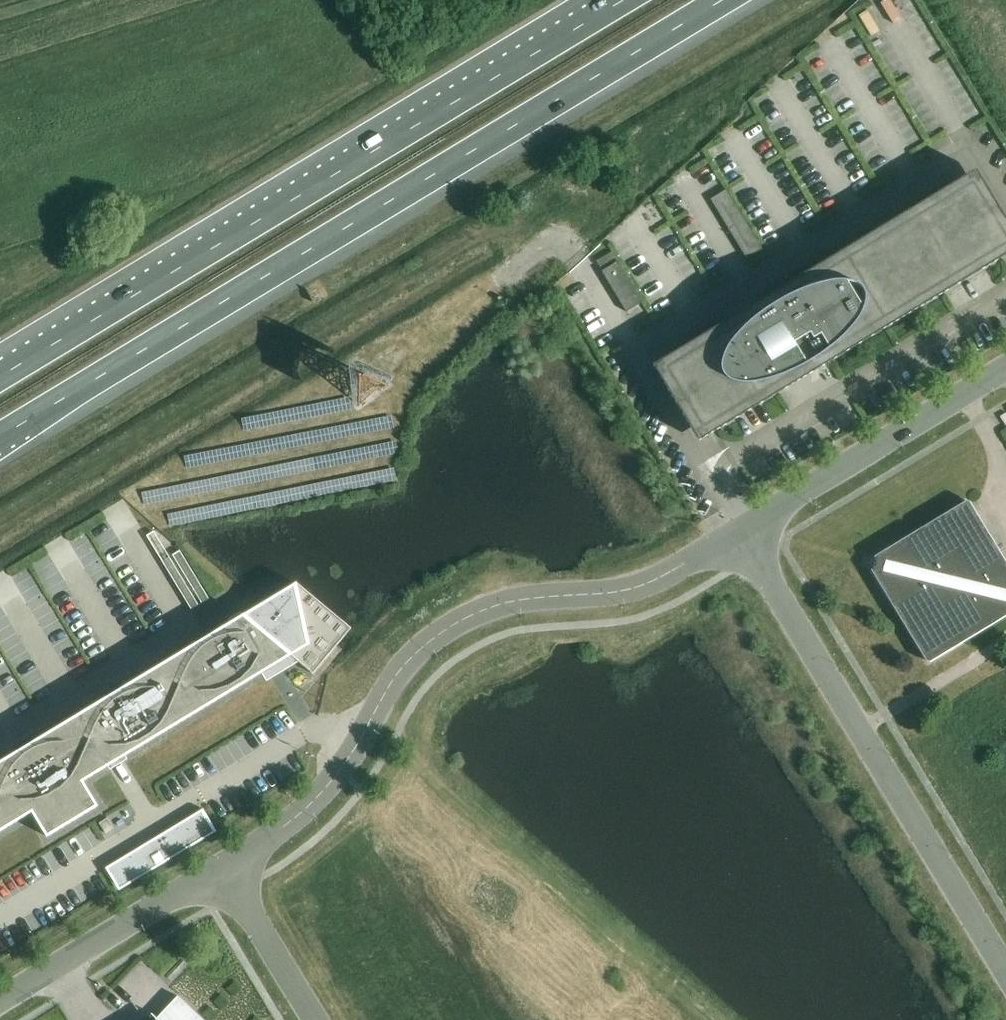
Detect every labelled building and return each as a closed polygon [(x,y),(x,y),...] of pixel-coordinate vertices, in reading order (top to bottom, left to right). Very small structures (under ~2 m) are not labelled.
[(653,367),(698,441),(1005,255),(1005,222),(976,172),(653,367)] [(762,250),(727,190),(710,200),(746,259),(762,250)] [(612,253),(596,262),(600,268),(615,259),(612,253)] [(602,272),(626,313),(642,303),(618,262),(602,272)] [(906,625),(928,663),(965,640),(1005,615),(1005,567),(990,540),(968,502),(930,525),(930,526),(875,559),(877,563),(876,567),(872,569),(906,625)] [(81,784),(291,657),(313,675),(351,629),(296,583),(0,762),(0,832),(33,813),(45,832),(92,804),(81,784)] [(203,810),(155,839),(169,861),(216,832),(203,810)] [(169,861),(155,839),(136,850),(109,867),(106,868),(120,890),(122,889),(149,873),(169,861)] [(147,1019),(203,1019),(178,997),(157,1019),(152,1014),(151,1015),(152,1015),(147,1019)]
